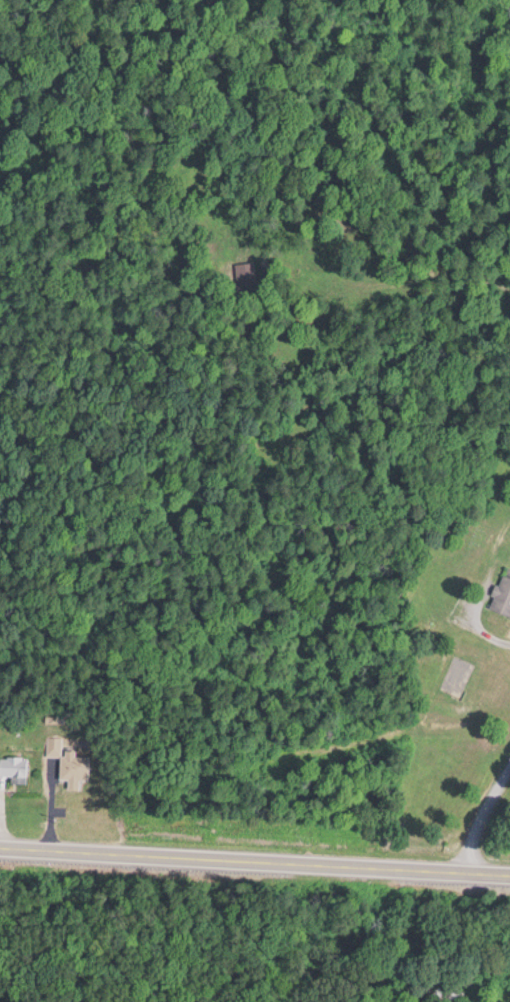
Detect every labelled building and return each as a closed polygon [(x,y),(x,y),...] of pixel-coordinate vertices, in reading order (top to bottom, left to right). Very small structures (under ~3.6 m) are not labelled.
[(502,569),(491,612),(509,617),(509,571),(502,569)] [(90,756),(62,756),(62,737),(47,737),(47,757),(61,757),(60,790),(90,790),(90,756)] [(13,783),(27,783),(27,757),(0,757),(0,777),(13,777),(13,783)]
